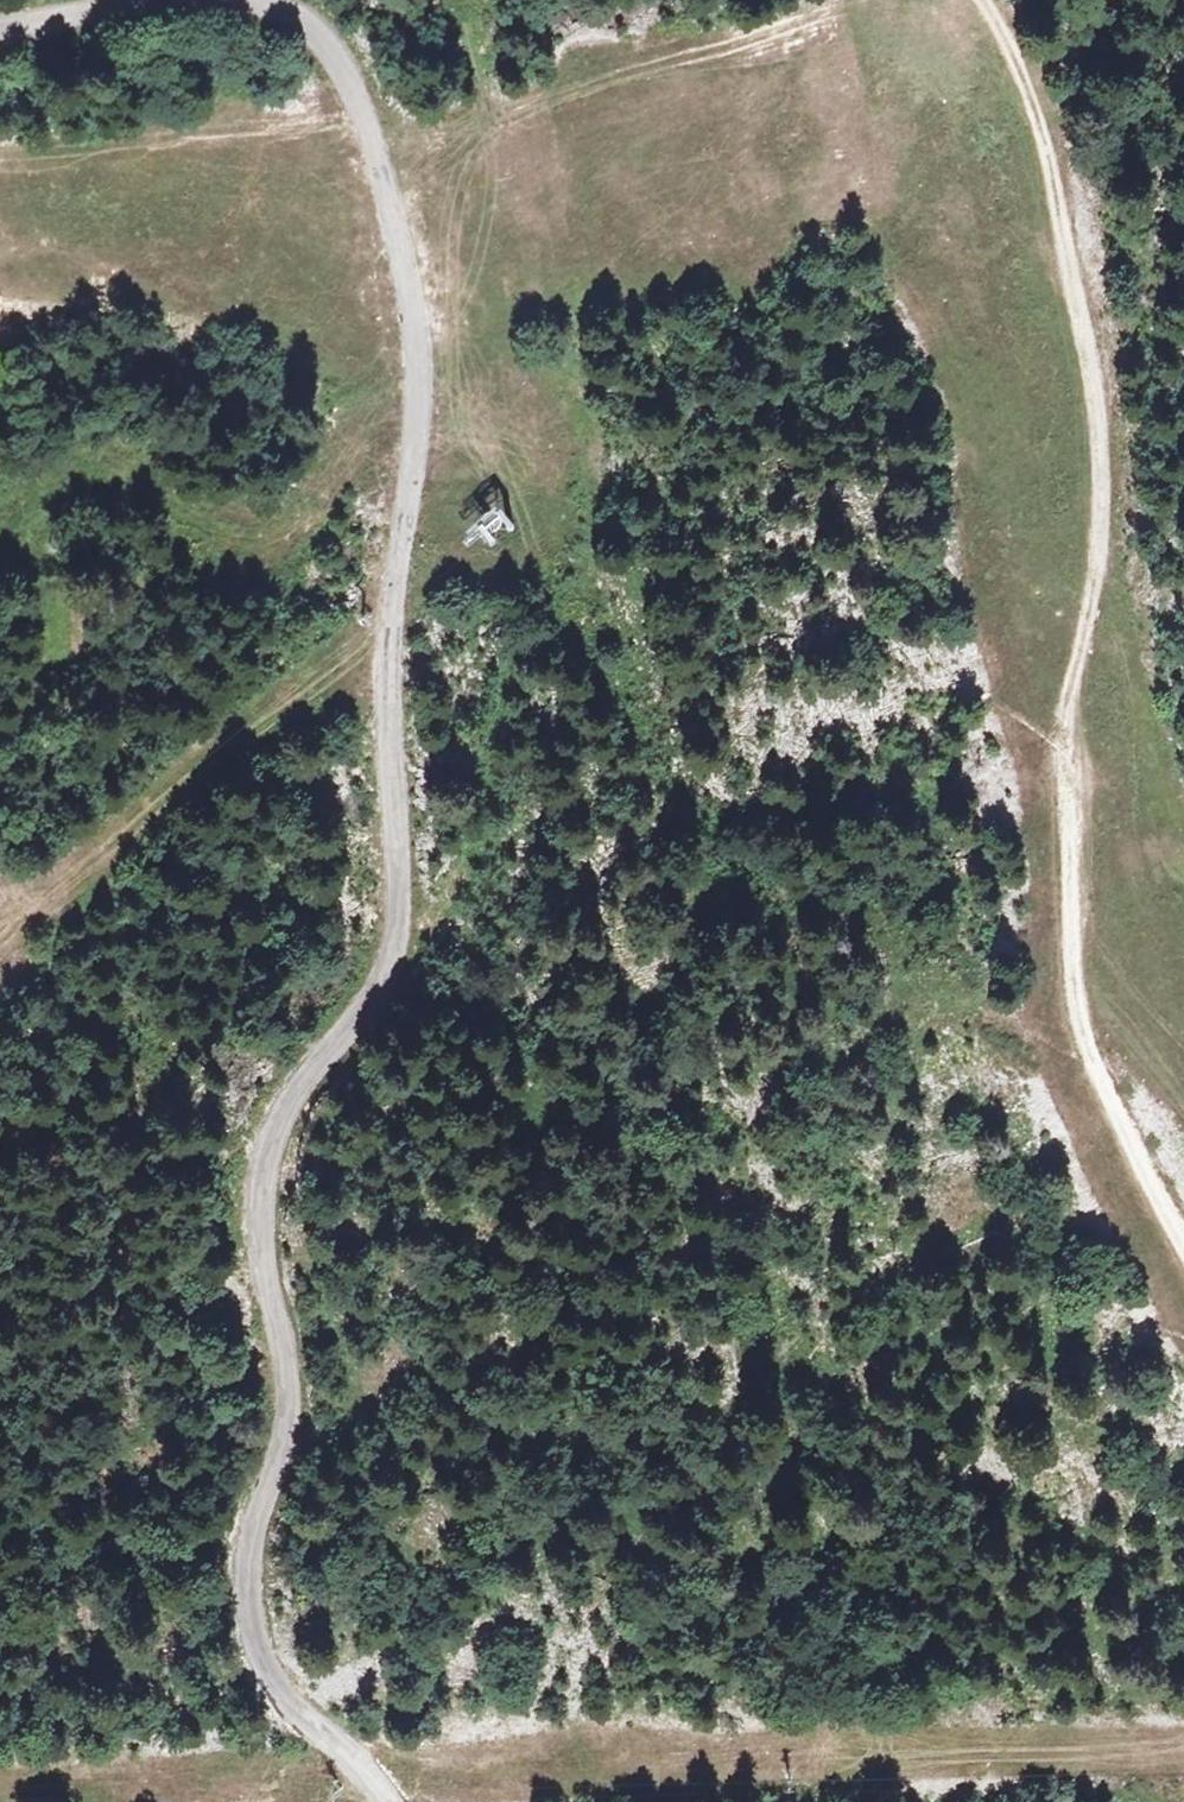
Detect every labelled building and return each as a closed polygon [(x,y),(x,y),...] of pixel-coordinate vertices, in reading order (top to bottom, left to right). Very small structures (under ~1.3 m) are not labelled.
[(490,544),(514,528),(502,510),(477,526),(490,544)]
